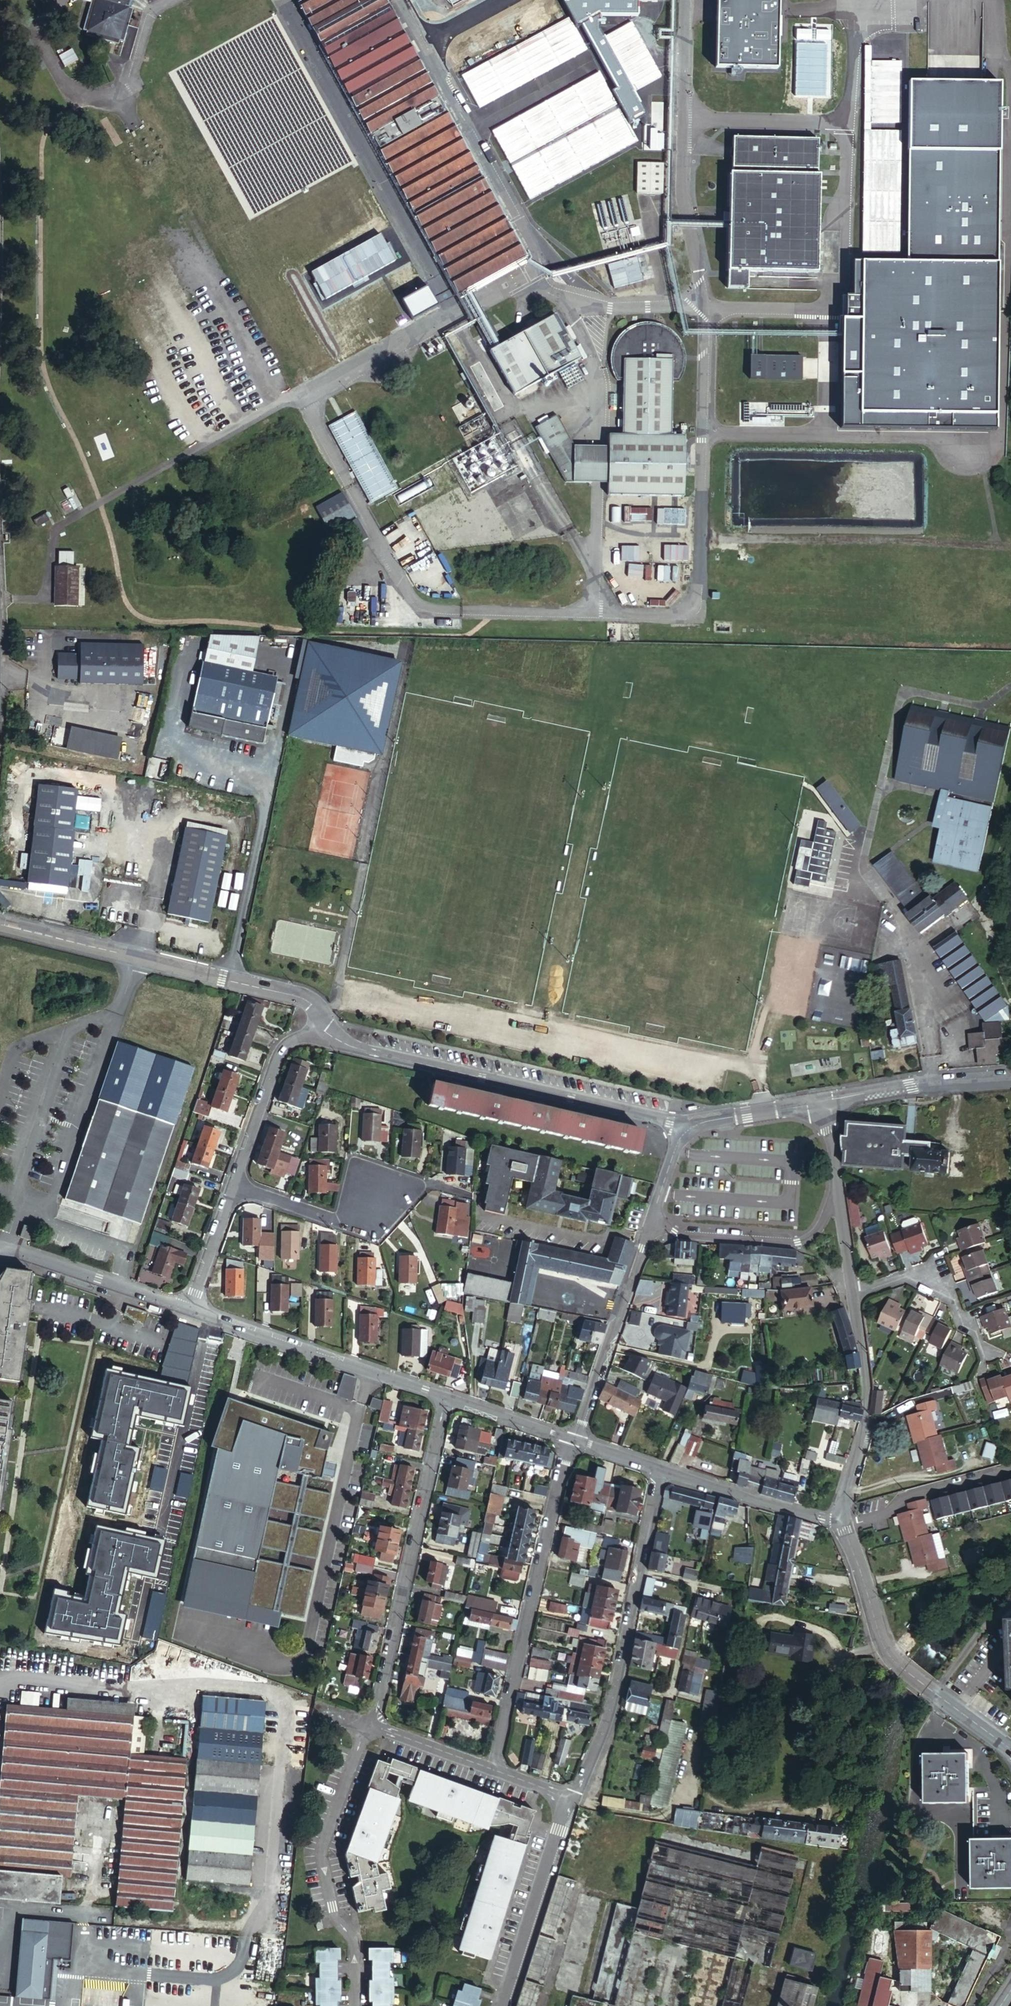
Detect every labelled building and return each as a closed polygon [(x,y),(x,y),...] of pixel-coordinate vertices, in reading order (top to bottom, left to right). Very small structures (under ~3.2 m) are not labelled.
[(118,45),(119,41),(123,42),(132,9),(129,8),(132,0),(91,0),(83,31),(86,32),(85,36),(118,45)] [(301,4),(457,291),(461,289),(464,296),(485,285),(481,278),(500,268),(504,275),(522,264),(519,258),(523,256),(385,0),(308,0),(301,4)] [(562,2),(577,30),(582,27),(616,89),(611,92),(629,125),(646,115),(599,31),(599,16),(638,17),(638,0),(566,0),(562,2)] [(716,68),(777,69),(778,0),(717,0),(716,68)] [(840,429),(996,431),(1000,83),(909,82),(906,262),(852,262),(852,296),(845,296),(845,319),(841,319),(841,344),(839,344),(839,351),(841,351),(840,429)] [(732,157),(727,272),(748,273),(748,255),(817,258),(821,161),(819,161),(820,125),(735,122),(734,157),(732,157)] [(872,148),(882,148),(882,133),(872,133),(872,148)] [(666,160),(641,159),(640,190),(665,191),(666,160)] [(394,261),(379,234),(310,273),(326,300),(394,261)] [(401,301),(412,321),(439,306),(427,286),(401,301)] [(556,312),(490,348),(515,393),(580,357),(556,312)] [(490,317),(478,323),(488,342),(500,335),(490,317)] [(671,434),(673,380),(679,380),(683,371),(685,363),(685,355),(683,347),(679,338),(668,327),(660,322),(647,320),(635,323),(625,330),(617,338),(612,350),(614,359),(611,359),(612,361),(614,368),(619,380),(624,380),(623,434),(609,434),(609,445),(595,445),(574,446),(557,415),(537,426),(566,481),(596,481),(609,482),(609,494),(684,495),(685,457),(684,457),(680,448),(679,441),(679,435),(671,434)] [(802,357),(750,357),(750,379),(802,380),(802,357)] [(326,424),(368,500),(395,486),(353,409),(326,424)] [(325,529),(352,514),(339,490),(312,505),(325,529)] [(652,520),(651,506),(631,506),(631,520),(652,520)] [(37,515),(41,522),(52,517),(48,509),(37,515)] [(345,520),(356,540),(364,535),(353,516),(345,520)] [(58,550),(58,562),(73,563),(73,550),(58,550)] [(450,565),(443,555),(439,555),(446,568),(450,565)] [(77,564),(54,563),(53,602),(75,602),(77,564)] [(651,579),(669,580),(670,565),(652,564),(651,579)] [(356,590),(348,591),(349,602),(357,601),(356,590)] [(204,661),(202,660),(188,725),(220,734),(220,733),(262,742),(270,701),(280,703),(284,682),(275,680),(276,676),(251,671),(259,635),(209,634),(204,661)] [(402,661),(306,638),(288,734),(337,745),(334,758),(364,764),(365,760),(369,761),(375,756),(376,754),(382,755),(402,661)] [(81,652),(58,651),(58,676),(80,676),(80,681),(143,682),(144,642),(81,641),(81,652)] [(136,703),(149,704),(150,694),(137,693),(136,703)] [(932,856),(977,866),(992,800),(1008,729),(909,707),(893,778),(947,790),(932,856)] [(71,726),(67,746),(116,756),(120,737),(71,726)] [(860,820),(828,778),(816,785),(848,829),(860,820)] [(80,790),(41,786),(29,885),(68,890),(77,833),(74,832),(77,810),(79,797),(80,790)] [(79,797),(77,810),(102,813),(103,801),(79,797)] [(798,871),(795,885),(810,888),(812,881),(827,884),(837,833),(827,831),(828,824),(819,822),(814,844),(802,841),(800,849),(813,851),(811,858),(805,857),(802,872),(798,871)] [(226,833),(186,825),(167,912),(207,921),(226,833)] [(798,871),(802,872),(805,857),(811,858),(813,851),(800,849),(796,871),(798,871)] [(965,896),(953,880),(937,891),(930,896),(929,895),(926,897),(890,850),(872,863),(874,864),(884,877),(885,881),(903,904),(909,912),(907,914),(918,930),(942,913),(943,914),(950,909),(949,908),(965,896)] [(977,869),(977,866),(932,856),(931,859),(977,869)] [(1004,1000),(950,928),(931,942),(983,1015),(1007,1014),(1004,1000)] [(891,1045),(916,1042),(900,959),(877,963),(882,993),(886,992),(887,997),(895,996),(898,1019),(888,1021),(891,1045)] [(241,992),(234,990),(228,1006),(236,1008),(241,992)] [(266,1006),(268,998),(244,992),(242,998),(247,1001),(261,1005),(266,1006)] [(241,1017),(256,1022),(261,1005),(247,1001),(241,1017)] [(249,1041),(256,1022),(241,1017),(235,1037),(249,1041)] [(864,1019),(857,1025),(857,1027),(853,1027),(853,1033),(858,1032),(859,1043),(868,1042),(867,1034),(864,1019)] [(998,1020),(982,1020),(982,1029),(968,1029),(969,1045),(977,1045),(978,1060),(998,1058),(998,1052),(1008,1052),(1007,1036),(1000,1036),(998,1020)] [(244,1057),(249,1041),(235,1037),(230,1053),(234,1054),(244,1057)] [(194,1064),(120,1040),(77,1174),(152,1198),(194,1064)] [(869,1047),(871,1059),(882,1056),(881,1045),(874,1046),(869,1047)] [(232,1061),(242,1064),(244,1057),(234,1054),(232,1061)] [(213,1055),(210,1065),(222,1068),(225,1059),(213,1055)] [(294,1056),(292,1062),(307,1067),(309,1061),(294,1056)] [(292,1062),(286,1080),(300,1085),(307,1067),(292,1062)] [(327,1085),(332,1067),(323,1064),(315,1090),(319,1091),(327,1085)] [(218,1088),(233,1093),(238,1075),(224,1071),(218,1088)] [(300,1085),(286,1080),(280,1097),(295,1101),(300,1085)] [(470,1111),(475,1091),(459,1088),(450,1085),(434,1082),(429,1101),(470,1111)] [(194,1113),(209,1117),(213,1106),(227,1110),(233,1093),(218,1088),(214,1102),(201,1099),(198,1098),(194,1113)] [(491,1095),(475,1091),(470,1111),(511,1121),(516,1101),(500,1098),(491,1095)] [(552,1131),(557,1111),(542,1107),(532,1105),(516,1101),(511,1121),(552,1131)] [(376,1138),(377,1127),(379,1109),(370,1107),(370,1112),(364,1111),(362,1138),(376,1138)] [(593,1141),(598,1121),(583,1117),(573,1115),(557,1111),(552,1131),(593,1141)] [(867,1123),(867,1122),(848,1120),(847,1135),(842,1135),(842,1140),(843,1144),(844,1150),(846,1150),(845,1164),(864,1166),(864,1164),(864,1163),(847,1162),(850,1123),(867,1124),(867,1123)] [(598,1121),(593,1141),(635,1151),(640,1131),(624,1127),(615,1125),(598,1121)] [(420,1123),(407,1122),(406,1128),(405,1128),(403,1153),(418,1154),(420,1123)] [(264,1143),(279,1147),(285,1129),(270,1123),(264,1143)] [(915,1148),(932,1150),(932,1142),(906,1139),(907,1127),(888,1125),(867,1123),(867,1124),(850,1123),(847,1162),(864,1163),(864,1161),(885,1162),(885,1166),(904,1168),(905,1155),(914,1156),(915,1148)] [(321,1124),(321,1135),(320,1149),(333,1150),(335,1125),(321,1124)] [(426,1137),(433,1138),(434,1125),(427,1125),(426,1137)] [(200,1144),(215,1149),(221,1132),(205,1127),(200,1144)] [(388,1128),(377,1127),(376,1138),(387,1139),(388,1128)] [(320,1149),(321,1135),(310,1135),(309,1149),(320,1149)] [(273,1165),(279,1147),(264,1143),(258,1160),(273,1165)] [(534,1179),(539,1155),(490,1143),(486,1161),(489,1162),(485,1181),(488,1181),(484,1200),(487,1200),(485,1208),(504,1212),(513,1174),(534,1179)] [(209,1167),(215,1149),(200,1144),(194,1163),(209,1167)] [(463,1158),(464,1145),(450,1144),(447,1172),(461,1173),(461,1172),(463,1158)] [(472,1146),(464,1145),(463,1158),(470,1159),(472,1146)] [(949,1172),(950,1151),(932,1150),(915,1148),(914,1156),(913,1169),(949,1172)] [(617,1193),(592,1187),(590,1199),(579,1196),(580,1193),(570,1190),(569,1194),(562,1192),(562,1190),(554,1188),(559,1160),(539,1155),(534,1179),(529,1197),(528,1200),(528,1206),(584,1220),(585,1217),(587,1218),(588,1216),(610,1221),(617,1193)] [(470,1159),(463,1158),(461,1172),(469,1172),(470,1159)] [(176,1168),(192,1173),(194,1166),(178,1161),(176,1168)] [(326,1190),(325,1182),(324,1171),(331,1170),(331,1161),(309,1163),(311,1193),(326,1192),(326,1190)] [(617,1193),(627,1196),(631,1176),(596,1167),(592,1187),(617,1193)] [(189,1180),(192,1173),(176,1168),(174,1176),(189,1180)] [(334,1181),(325,1182),(326,1190),(334,1189),(334,1181)] [(180,1203),(196,1208),(202,1191),(186,1185),(180,1203)] [(191,1223),(196,1208),(180,1203),(175,1218),(191,1223)] [(455,1205),(452,1212),(455,1212),(452,1220),(459,1221),(464,1207),(455,1205)] [(859,1206),(852,1207),(854,1224),(862,1223),(859,1206)] [(892,1207),(886,1209),(888,1216),(896,1213),(895,1208),(892,1209),(892,1207)] [(455,1212),(452,1212),(439,1208),(433,1232),(447,1237),(450,1229),(451,1223),(452,1220),(455,1212)] [(258,1213),(243,1214),(244,1241),(263,1241),(263,1249),(270,1249),(270,1238),(266,1238),(266,1228),(259,1228),(258,1213)] [(903,1224),(904,1229),(919,1223),(917,1219),(914,1217),(904,1221),(903,1224)] [(174,1222),(160,1218),(157,1227),(170,1231),(174,1222)] [(296,1223),(281,1224),(283,1256),(298,1254),(296,1223)] [(451,1223),(450,1229),(459,1232),(461,1225),(451,1223)] [(910,1253),(917,1251),(916,1247),(921,1246),(928,1243),(921,1223),(919,1223),(904,1229),(902,1229),(903,1231),(895,1233),(902,1251),(909,1248),(910,1253)] [(35,1228),(24,1225),(21,1235),(32,1238),(35,1228)] [(960,1251),(984,1243),(978,1225),(958,1232),(960,1239),(962,1243),(958,1244),(960,1251)] [(873,1259),(880,1256),(884,1255),(886,1258),(893,1256),(884,1231),(865,1238),(873,1259)] [(156,1232),(152,1245),(160,1247),(161,1245),(165,1246),(157,1272),(172,1277),(177,1261),(185,1264),(189,1253),(170,1247),(173,1237),(156,1232)] [(333,1232),(320,1233),(322,1271),(337,1269),(334,1238),(333,1238),(333,1232)] [(497,1255),(501,1238),(478,1233),(474,1250),(497,1255)] [(895,1233),(891,1235),(897,1252),(902,1251),(895,1233)] [(613,1269),(624,1273),(634,1242),(616,1235),(608,1257),(524,1239),(511,1302),(525,1305),(540,1308),(555,1310),(556,1306),(533,1302),(524,1301),(532,1266),(540,1268),(584,1278),(582,1286),(589,1288),(590,1279),(609,1284),(613,1269)] [(675,1257),(677,1241),(662,1246),(662,1257),(675,1257)] [(696,1259),(697,1242),(677,1241),(675,1257),(696,1259)] [(741,1262),(742,1245),(732,1244),(731,1262),(741,1262)] [(751,1263),(752,1246),(742,1245),(741,1262),(747,1263),(751,1263)] [(760,1263),(762,1246),(752,1246),(751,1263),(760,1263)] [(773,1264),(774,1248),(762,1246),(760,1263),(773,1264)] [(783,1265),(783,1249),(774,1248),(773,1264),(778,1264),(783,1265)] [(804,1266),(805,1254),(797,1251),(783,1249),(783,1265),(804,1266)] [(371,1251),(357,1252),(358,1282),(382,1281),(382,1268),(374,1269),(374,1257),(371,1257),(371,1251)] [(415,1251),(408,1251),(408,1257),(400,1257),(401,1282),(416,1281),(415,1251)] [(969,1279),(984,1274),(981,1267),(989,1264),(990,1264),(986,1251),(965,1257),(967,1265),(970,1271),(967,1272),(969,1279)] [(227,1257),(225,1293),(242,1294),(243,1262),(227,1257)] [(741,1262),(731,1262),(729,1276),(738,1277),(741,1262)] [(989,1264),(981,1267),(984,1274),(992,1271),(989,1264)] [(533,1302),(540,1268),(532,1266),(524,1301),(533,1302)] [(707,1283),(708,1270),(700,1269),(698,1282),(707,1283)] [(992,1271),(984,1274),(986,1281),(994,1278),(992,1271)] [(469,1273),(465,1290),(510,1300),(514,1282),(469,1273)] [(673,1282),(690,1284),(693,1284),(694,1275),(674,1273),(673,1282)] [(21,1389),(36,1278),(0,1274),(0,1386),(21,1389)] [(986,1281),(984,1274),(969,1279),(972,1286),(975,1285),(976,1291),(979,1298),(999,1291),(995,1278),(994,1278),(986,1281)] [(799,1277),(799,1286),(818,1284),(817,1275),(799,1277)] [(287,1278),(273,1277),(272,1307),(288,1307),(289,1283),(287,1282),(287,1278)] [(781,1278),(781,1288),(799,1286),(799,1277),(788,1277),(787,1278),(781,1278)] [(653,1280),(641,1278),(637,1292),(652,1293),(653,1280)] [(439,1302),(447,1297),(441,1282),(432,1286),(439,1302)] [(673,1282),(672,1282),(668,1315),(686,1316),(690,1284),(673,1282)] [(780,1290),(781,1297),(782,1308),(812,1305),(810,1287),(780,1290)] [(742,1289),(742,1296),(766,1297),(766,1290),(759,1290),(742,1289)] [(333,1292),(317,1291),(316,1323),(332,1324),(333,1292)] [(474,1309),(476,1298),(476,1296),(468,1294),(465,1308),(474,1309)] [(487,1301),(476,1298),(474,1309),(472,1320),(483,1323),(487,1301)] [(446,1299),(443,1309),(457,1313),(460,1303),(446,1299)] [(878,1323),(896,1331),(906,1311),(900,1308),(902,1305),(890,1299),(878,1323)] [(522,1322),(525,1305),(511,1302),(507,1319),(522,1322)] [(745,1303),(722,1302),(721,1320),(733,1320),(733,1317),(745,1318),(745,1303)] [(384,1308),(362,1307),(361,1340),(375,1340),(376,1316),(383,1316),(384,1308)] [(557,1310),(555,1310),(540,1308),(537,1318),(555,1322),(557,1310)] [(836,1327),(848,1322),(844,1308),(831,1312),(836,1327)] [(985,1324),(989,1323),(990,1328),(993,1334),(1010,1328),(1010,1322),(1006,1308),(983,1317),(985,1324)] [(927,1333),(934,1318),(927,1314),(925,1317),(919,1314),(913,1311),(904,1331),(923,1340),(927,1333)] [(579,1339),(600,1342),(606,1324),(594,1321),(595,1319),(591,1318),(590,1321),(583,1320),(579,1339)] [(942,1322),(934,1318),(927,1333),(934,1336),(930,1344),(944,1350),(953,1330),(947,1327),(941,1324),(942,1322)] [(403,1324),(402,1350),(424,1351),(423,1339),(426,1339),(427,1326),(411,1325),(412,1319),(405,1319),(405,1325),(403,1324)] [(660,1354),(684,1359),(690,1331),(663,1325),(659,1327),(656,1330),(656,1333),(657,1336),(660,1340),(663,1340),(660,1354)] [(959,1345),(952,1341),(941,1364),(960,1373),(969,1353),(962,1350),(958,1348),(959,1345)] [(499,1353),(500,1348),(489,1345),(486,1357),(481,1355),(477,1373),(482,1375),(480,1381),(492,1384),(499,1353)] [(439,1351),(448,1354),(450,1349),(441,1346),(439,1351)] [(499,1353),(492,1384),(503,1386),(512,1350),(500,1348),(499,1353)] [(455,1357),(448,1354),(439,1351),(434,1350),(428,1367),(449,1375),(449,1373),(456,1375),(460,1362),(454,1360),(455,1357)] [(848,1369),(859,1367),(857,1352),(845,1355),(848,1369)] [(632,1356),(625,1370),(644,1379),(653,1361),(632,1356)] [(546,1369),(546,1366),(536,1364),(533,1371),(544,1374),(546,1369)] [(758,1377),(758,1384),(767,1385),(767,1379),(765,1364),(756,1365),(758,1374),(758,1377)] [(189,1385),(103,1367),(88,1436),(99,1438),(85,1505),(124,1513),(138,1446),(127,1444),(133,1414),(181,1424),(189,1385)] [(659,1368),(649,1390),(669,1398),(665,1407),(675,1411),(687,1385),(672,1379),(674,1374),(659,1368)] [(562,1382),(563,1377),(562,1377),(562,1373),(546,1369),(544,1374),(543,1380),(550,1383),(551,1379),(562,1382)] [(574,1380),(586,1382),(589,1375),(568,1370),(566,1378),(574,1380)] [(740,1379),(747,1381),(758,1384),(758,1377),(758,1374),(742,1370),(740,1379)] [(544,1374),(533,1371),(526,1395),(557,1405),(558,1398),(539,1392),(543,1380),(544,1374)] [(344,1372),(336,1394),(348,1398),(355,1377),(344,1372)] [(687,1387),(694,1389),(706,1392),(710,1382),(701,1379),(702,1377),(691,1375),(687,1387)] [(1010,1395),(1005,1381),(1004,1378),(1003,1375),(996,1378),(989,1380),(989,1377),(981,1379),(987,1394),(989,1402),(997,1400),(1010,1395)] [(574,1380),(566,1378),(563,1377),(562,1382),(561,1386),(569,1388),(570,1385),(573,1386),(574,1380)] [(726,1385),(728,1378),(720,1377),(718,1386),(724,1387),(726,1385)] [(737,1381),(728,1378),(726,1385),(742,1388),(743,1385),(736,1384),(737,1381)] [(511,1394),(519,1396),(522,1381),(515,1379),(511,1394)] [(621,1379),(617,1387),(619,1388),(624,1390),(637,1396),(641,1388),(621,1379)] [(558,1398),(561,1386),(550,1383),(543,1380),(539,1392),(558,1398)] [(617,1387),(606,1382),(604,1387),(621,1395),(624,1390),(619,1388),(617,1387)] [(970,1383),(952,1388),(954,1394),(973,1389),(970,1383)] [(576,1398),(580,1399),(584,1389),(573,1386),(570,1385),(569,1388),(565,1407),(574,1410),(576,1398)] [(557,1405),(565,1407),(569,1388),(561,1386),(558,1398),(557,1405)] [(621,1395),(604,1387),(603,1386),(598,1396),(599,1397),(622,1409),(625,1402),(638,1408),(643,1399),(637,1396),(624,1390),(621,1395)] [(687,1387),(685,1395),(692,1397),(694,1389),(687,1387)] [(884,1391),(873,1389),(871,1412),(882,1413),(884,1391)] [(818,1396),(815,1409),(829,1412),(840,1415),(843,1405),(843,1403),(842,1402),(818,1396)] [(324,1519),(330,1493),(304,1487),(307,1475),(320,1478),(323,1464),(326,1449),(332,1433),(228,1397),(185,1592),(280,1612),(303,1617),(313,1570),(287,1564),(290,1552),(316,1558),(321,1531),(296,1526),(298,1514),(324,1519)] [(737,1422),(739,1410),(733,1409),(735,1401),(715,1398),(715,1399),(711,1399),(710,1405),(706,1405),(703,1416),(737,1422)] [(382,1399),(378,1420),(383,1421),(387,1421),(391,1401),(382,1399)] [(843,1405),(861,1410),(862,1402),(861,1402),(843,1399),(842,1402),(843,1403),(843,1405)] [(622,1409),(635,1415),(638,1408),(625,1402),(622,1409)] [(920,1415),(931,1412),(936,1411),(934,1403),(919,1407),(920,1415)] [(397,1424),(421,1429),(425,1410),(403,1404),(397,1424)] [(840,1415),(860,1420),(861,1410),(843,1405),(840,1415)] [(0,1408),(0,1519),(1,1519),(17,1410),(0,1408)] [(829,1412),(815,1409),(813,1417),(828,1421),(829,1417),(828,1417),(829,1412)] [(908,1418),(914,1444),(918,1443),(938,1438),(931,1412),(920,1415),(908,1418)] [(461,1423),(471,1425),(472,1418),(463,1416),(461,1423)] [(387,1421),(383,1421),(382,1426),(394,1429),(394,1427),(407,1429),(407,1433),(401,1431),(398,1444),(404,1445),(404,1447),(417,1450),(421,1429),(397,1424),(387,1421)] [(461,1423),(458,1436),(489,1442),(491,1433),(480,1430),(480,1427),(471,1425),(461,1423)] [(498,1428),(495,1443),(502,1445),(504,1439),(506,1429),(498,1428)] [(688,1446),(692,1434),(692,1431),(686,1429),(680,1443),(688,1446)] [(688,1446),(686,1451),(698,1455),(702,1444),(698,1442),(700,1437),(692,1434),(688,1446)] [(489,1442),(458,1436),(456,1446),(475,1451),(475,1449),(481,1450),(482,1447),(485,1448),(486,1445),(488,1446),(489,1442)] [(829,1452),(833,1439),(822,1436),(820,1450),(822,1451),(828,1452),(829,1452)] [(938,1438),(918,1443),(925,1470),(938,1466),(948,1463),(941,1437),(938,1438)] [(505,1457),(514,1459),(518,1442),(509,1440),(507,1449),(506,1453),(505,1457)] [(392,1451),(393,1445),(380,1442),(379,1448),(392,1451)] [(514,1459),(523,1461),(527,1444),(518,1442),(514,1459)] [(672,1459),(679,1462),(686,1451),(688,1446),(680,1443),(672,1459)] [(527,1444),(523,1461),(534,1463),(538,1447),(527,1444)] [(987,1444),(983,1460),(991,1462),(996,1447),(987,1444)] [(773,1456),(780,1458),(782,1451),(780,1451),(781,1446),(776,1445),(773,1456)] [(807,1445),(804,1457),(810,1458),(814,1459),(816,1452),(813,1451),(815,1446),(807,1445)] [(538,1447),(534,1463),(547,1466),(547,1463),(551,1464),(553,1453),(548,1452),(549,1449),(538,1447)] [(392,1461),(393,1455),(382,1452),(381,1459),(392,1461)] [(740,1472),(737,1484),(746,1487),(749,1475),(754,1457),(735,1452),(732,1470),(740,1472)] [(831,1459),(845,1463),(847,1458),(834,1454),(832,1453),(831,1459)] [(472,1460),(457,1456),(455,1466),(470,1470),(472,1460)] [(498,1466),(499,1460),(486,1456),(485,1463),(498,1466)] [(806,1472),(809,1459),(801,1457),(799,1470),(806,1472)] [(948,1463),(938,1466),(939,1473),(955,1470),(953,1462),(948,1463)] [(396,1484),(409,1487),(413,1466),(400,1463),(400,1465),(396,1480),(396,1484)] [(396,1480),(400,1465),(394,1464),(390,1479),(396,1480)] [(452,1465),(449,1475),(468,1479),(468,1476),(470,1470),(455,1466),(452,1465)] [(749,1475),(746,1487),(762,1491),(766,1472),(759,1470),(756,1477),(749,1475)] [(766,1472),(762,1491),(761,1494),(773,1497),(775,1486),(777,1480),(778,1480),(779,1473),(767,1470),(766,1472)] [(776,1498),(794,1503),(799,1481),(795,1480),(797,1474),(785,1472),(782,1484),(779,1483),(778,1486),(776,1498)] [(577,1474),(574,1487),(592,1491),(594,1482),(595,1479),(577,1474)] [(468,1479),(449,1475),(447,1485),(465,1490),(467,1482),(468,1479)] [(990,1506),(1008,1501),(1003,1483),(993,1485),(992,1480),(984,1483),(990,1506)] [(1003,1483),(1008,1501),(1010,1500),(1010,1480),(1003,1483)] [(594,1482),(592,1491),(607,1494),(609,1485),(594,1482)] [(977,1489),(968,1492),(973,1511),(990,1506),(984,1483),(976,1485),(977,1489)] [(396,1484),(395,1488),(391,1504),(405,1506),(409,1487),(396,1484)] [(493,1484),(492,1488),(491,1492),(504,1495),(506,1496),(508,1487),(495,1484),(493,1484)] [(465,1490),(447,1485),(446,1492),(468,1497),(470,1491),(465,1490)] [(607,1494),(618,1497),(620,1488),(609,1485),(607,1494)] [(618,1497),(637,1501),(639,1489),(621,1485),(620,1488),(618,1497)] [(534,1493),(546,1495),(548,1489),(535,1486),(534,1493)] [(715,1497),(674,1486),(671,1497),(702,1506),(697,1526),(710,1529),(714,1509),(713,1509),(717,1498),(715,1497)] [(592,1491),(574,1487),(571,1499),(590,1503),(591,1499),(592,1491)] [(958,1490),(950,1492),(956,1515),(973,1511),(968,1492),(959,1494),(958,1490)] [(362,1491),(358,1504),(373,1507),(376,1494),(362,1491)] [(592,1491),(591,1499),(605,1502),(607,1494),(592,1491)] [(491,1492),(488,1505),(487,1511),(496,1513),(500,1514),(504,1495),(491,1492)] [(933,1501),(938,1520),(956,1515),(950,1492),(942,1494),(943,1498),(933,1501)] [(605,1502),(617,1505),(618,1497),(607,1494),(605,1502)] [(617,1505),(616,1509),(634,1513),(637,1501),(618,1497),(617,1505)] [(737,1514),(740,1503),(721,1498),(715,1516),(725,1519),(726,1514),(735,1517),(735,1514),(737,1514)] [(589,1508),(604,1511),(604,1507),(605,1502),(591,1499),(590,1503),(589,1508)] [(912,1513),(922,1510),(928,1508),(926,1501),(910,1506),(912,1513)] [(444,1502),(440,1521),(458,1525),(463,1526),(463,1523),(467,1524),(470,1509),(467,1508),(444,1502)] [(515,1517),(533,1521),(535,1511),(518,1507),(515,1517)] [(901,1516),(908,1541),(911,1541),(929,1536),(922,1510),(912,1513),(901,1516)] [(496,1513),(487,1511),(485,1521),(494,1523),(496,1513)] [(801,1531),(803,1520),(781,1514),(776,1542),(777,1542),(785,1543),(787,1535),(799,1538),(801,1531)] [(611,1533),(615,1519),(605,1516),(602,1531),(611,1533)] [(715,1516),(712,1532),(722,1534),(725,1519),(715,1516)] [(513,1527),(531,1532),(533,1521),(515,1517),(513,1527)] [(810,1533),(813,1523),(803,1520),(801,1531),(810,1533)] [(458,1525),(440,1521),(436,1540),(453,1544),(457,1529),(458,1525)] [(494,1523),(485,1521),(483,1529),(492,1532),(494,1523)] [(597,1530),(599,1523),(586,1521),(585,1528),(597,1530)] [(356,1524),(354,1532),(364,1534),(367,1535),(368,1531),(365,1531),(366,1526),(356,1524)] [(378,1533),(380,1524),(375,1524),(374,1527),(366,1526),(365,1531),(368,1531),(373,1532),(378,1533)] [(377,1537),(397,1541),(400,1529),(380,1524),(378,1533),(377,1537)] [(594,1531),(566,1524),(559,1555),(578,1559),(582,1543),(591,1545),(594,1531)] [(156,1578),(164,1539),(94,1525),(84,1574),(87,1575),(85,1583),(89,1584),(85,1599),(66,1595),(67,1591),(52,1588),(49,1605),(52,1606),(49,1620),(46,1619),(43,1634),(119,1645),(126,1614),(117,1613),(126,1572),(156,1578)] [(511,1537),(528,1541),(531,1532),(513,1527),(511,1537)] [(672,1533),(657,1530),(655,1540),(665,1542),(662,1552),(668,1554),(672,1533)] [(367,1535),(364,1534),(363,1538),(371,1540),(373,1532),(368,1531),(367,1535)] [(488,1534),(482,1532),(480,1539),(487,1540),(488,1534)] [(782,1560),(794,1563),(799,1538),(787,1535),(785,1543),(782,1560)] [(929,1536),(911,1541),(917,1566),(929,1564),(939,1561),(932,1537),(932,1535),(929,1536)] [(939,1561),(945,1559),(938,1535),(932,1537),(939,1561)] [(377,1537),(377,1541),(375,1549),(381,1550),(394,1553),(397,1541),(377,1537)] [(509,1547),(526,1551),(528,1541),(511,1537),(509,1547)] [(617,1549),(619,1541),(605,1538),(603,1546),(609,1547),(604,1565),(622,1570),(626,1552),(617,1549)] [(489,1542),(480,1540),(478,1551),(487,1553),(489,1542)] [(665,1542),(655,1540),(653,1550),(662,1552),(665,1542)] [(773,1564),(780,1566),(782,1560),(785,1543),(777,1542),(773,1564)] [(578,1559),(591,1562),(594,1546),(591,1545),(582,1543),(578,1559)] [(964,1557),(981,1553),(979,1546),(962,1550),(964,1557)] [(507,1558),(522,1561),(524,1562),(526,1551),(509,1547),(507,1558)] [(735,1561),(750,1563),(752,1549),(737,1549),(735,1561)] [(394,1553),(381,1550),(379,1559),(392,1561),(394,1553)] [(662,1552),(653,1550),(649,1569),(664,1572),(668,1554),(662,1552)] [(478,1551),(477,1558),(476,1559),(502,1566),(502,1568),(519,1572),(522,1561),(507,1558),(487,1553),(478,1551)] [(359,1562),(369,1564),(370,1564),(372,1554),(361,1552),(359,1562)] [(469,1567),(471,1559),(458,1556),(457,1564),(469,1567)] [(931,1571),(947,1567),(945,1559),(939,1561),(929,1564),(931,1571)] [(776,1585),(789,1588),(794,1563),(782,1560),(780,1566),(777,1581),(776,1585)] [(359,1562),(354,1561),(352,1570),(367,1573),(369,1564),(359,1562)] [(432,1581),(441,1583),(444,1584),(448,1565),(430,1561),(426,1580),(432,1581)] [(766,1579),(777,1581),(780,1566),(773,1564),(769,1563),(766,1579)] [(686,1577),(697,1579),(700,1569),(688,1566),(686,1577)] [(584,1587),(586,1579),(572,1575),(570,1583),(584,1587)] [(649,1577),(647,1578),(655,1581),(652,1595),(644,1593),(644,1597),(659,1600),(663,1580),(649,1577)] [(655,1581),(647,1578),(644,1593),(652,1595),(655,1581)] [(814,1588),(816,1580),(807,1578),(805,1586),(814,1588)] [(366,1591),(385,1596),(388,1584),(368,1580),(366,1588),(366,1591)] [(588,1590),(595,1592),(597,1584),(590,1582),(588,1590)] [(595,1594),(616,1598),(618,1589),(597,1584),(595,1592),(595,1594)] [(775,1590),(773,1602),(785,1604),(789,1588),(776,1585),(776,1586),(775,1590)] [(750,1586),(747,1599),(763,1601),(766,1589),(750,1586)] [(766,1589),(763,1601),(773,1602),(775,1590),(767,1589),(766,1589)] [(422,1599),(433,1601),(440,1602),(442,1593),(425,1590),(422,1599)] [(366,1591),(365,1596),(363,1603),(383,1608),(385,1596),(366,1591)] [(185,1592),(183,1601),(278,1622),(280,1612),(185,1592)] [(468,1595),(453,1592),(452,1600),(466,1603),(468,1595)] [(593,1604),(613,1609),(616,1598),(595,1594),(593,1604)] [(468,1595),(466,1603),(465,1607),(472,1609),(475,1596),(468,1595)] [(475,1596),(472,1609),(493,1613),(494,1614),(497,1601),(475,1596)] [(659,1600),(644,1597),(641,1608),(672,1615),(673,1611),(675,1603),(659,1600)] [(700,1597),(695,1615),(697,1616),(703,1598),(700,1597)] [(697,1616),(705,1619),(710,1600),(703,1598),(697,1616)] [(429,1623),(433,1601),(422,1599),(418,1621),(429,1623)] [(563,1611),(565,1603),(550,1600),(549,1608),(563,1611)] [(705,1619),(717,1623),(722,1604),(710,1600),(705,1619)] [(383,1608),(363,1603),(361,1614),(380,1619),(381,1616),(383,1608)] [(670,1633),(682,1636),(688,1606),(675,1603),(673,1611),(675,1612),(670,1633)] [(591,1615),(611,1620),(613,1609),(593,1604),(592,1607),(591,1615)] [(722,1604),(717,1623),(726,1625),(732,1607),(722,1604)] [(591,1615),(592,1607),(584,1605),(580,1621),(589,1623),(591,1615)] [(465,1607),(464,1614),(471,1615),(470,1620),(489,1624),(491,1624),(493,1613),(472,1609),(465,1607)] [(734,1608),(732,1618),(744,1619),(746,1610),(734,1608)] [(493,1625),(506,1627),(511,1629),(514,1618),(494,1614),(493,1613),(491,1624),(493,1625)] [(591,1615),(589,1623),(610,1627),(611,1620),(591,1615)] [(364,1622),(363,1625),(362,1628),(377,1632),(379,1625),(364,1622)] [(377,1632),(362,1628),(359,1627),(356,1638),(358,1639),(357,1647),(373,1650),(377,1632)] [(414,1636),(410,1654),(432,1659),(433,1654),(429,1653),(434,1632),(416,1627),(414,1636)] [(569,1627),(567,1634),(578,1636),(580,1630),(569,1627)] [(663,1634),(637,1629),(636,1637),(657,1640),(662,1641),(663,1634)] [(811,1660),(814,1633),(794,1630),(794,1635),(772,1632),(770,1650),(791,1653),(790,1657),(811,1660)] [(599,1640),(600,1636),(583,1632),(578,1652),(583,1653),(586,1638),(599,1640)] [(599,1640),(607,1642),(608,1635),(600,1633),(600,1636),(599,1640)] [(664,1652),(678,1655),(682,1636),(670,1633),(668,1642),(666,1642),(665,1642),(664,1652)] [(657,1640),(636,1637),(633,1649),(654,1653),(656,1644),(657,1640)] [(583,1653),(603,1658),(607,1642),(599,1640),(586,1638),(583,1653)] [(533,1643),(532,1651),(547,1655),(549,1647),(533,1643)] [(510,1653),(485,1647),(481,1665),(505,1671),(510,1653)] [(654,1653),(633,1649),(631,1664),(651,1668),(654,1653)] [(692,1655),(699,1657),(700,1652),(687,1649),(685,1654),(692,1655)] [(578,1652),(575,1651),(572,1660),(576,1661),(581,1662),(583,1653),(578,1652)] [(372,1656),(351,1652),(351,1655),(348,1668),(356,1671),(368,1673),(372,1656)] [(581,1662),(602,1667),(603,1658),(583,1653),(581,1662)] [(432,1659),(410,1654),(401,1698),(413,1701),(415,1693),(413,1692),(415,1683),(417,1683),(423,1685),(423,1683),(426,1669),(427,1665),(442,1668),(440,1677),(448,1679),(451,1663),(432,1659)] [(432,1659),(451,1663),(452,1664),(454,1656),(445,1654),(444,1657),(433,1654),(432,1659)] [(685,1654),(683,1662),(686,1663),(691,1664),(692,1655),(685,1654)] [(456,1655),(454,1664),(470,1667),(472,1658),(456,1655)] [(550,1667),(551,1660),(532,1656),(530,1664),(550,1667)] [(697,1665),(706,1667),(709,1668),(710,1659),(699,1657),(697,1665)] [(573,1673),(578,1674),(581,1662),(576,1661),(572,1660),(570,1673),(571,1673),(573,1673)] [(578,1674),(599,1679),(601,1668),(602,1667),(581,1662),(578,1674)] [(691,1664),(686,1663),(684,1670),(694,1672),(695,1665),(691,1664)] [(651,1668),(631,1664),(629,1670),(649,1674),(651,1668)] [(689,1692),(680,1689),(679,1692),(700,1697),(706,1667),(697,1665),(695,1665),(694,1672),(689,1692)] [(694,1672),(684,1670),(680,1689),(689,1692),(694,1672)] [(355,1675),(348,1673),(345,1683),(361,1687),(363,1677),(355,1675)] [(500,1675),(489,1673),(488,1676),(479,1674),(475,1690),(495,1694),(500,1675)] [(577,1700),(584,1702),(588,1686),(597,1688),(599,1679),(578,1674),(573,1673),(571,1673),(569,1683),(567,1692),(578,1694),(577,1700)] [(561,1697),(573,1699),(577,1700),(578,1694),(567,1692),(569,1683),(557,1681),(555,1688),(563,1689),(561,1697)] [(627,1701),(649,1706),(653,1688),(654,1685),(643,1683),(641,1683),(639,1688),(630,1686),(626,1700),(627,1701)] [(448,1684),(446,1692),(468,1697),(470,1690),(448,1684)] [(549,1687),(547,1694),(561,1697),(563,1689),(555,1688),(549,1687)] [(705,1703),(718,1706),(721,1689),(708,1687),(705,1703)] [(526,1696),(546,1700),(547,1694),(528,1690),(527,1694),(526,1696)] [(527,1694),(518,1692),(516,1701),(524,1703),(524,1706),(523,1711),(543,1715),(546,1700),(526,1696),(527,1694)] [(193,1751),(255,1756),(258,1700),(197,1694),(193,1751)] [(562,1718),(569,1720),(573,1699),(561,1697),(547,1694),(546,1700),(543,1715),(543,1716),(562,1720),(562,1718)] [(445,1695),(443,1705),(471,1711),(474,1701),(445,1695)] [(668,1734),(672,1719),(676,1700),(667,1698),(660,1732),(668,1734)] [(573,1699),(569,1720),(589,1724),(594,1704),(584,1702),(577,1700),(573,1699)] [(474,1701),(471,1711),(490,1715),(493,1705),(474,1701)] [(628,1710),(647,1714),(649,1706),(627,1701),(626,1706),(628,1710)] [(701,1726),(715,1728),(718,1706),(705,1703),(701,1726)] [(128,1714),(1,1707),(0,1716),(0,1791),(74,1796),(83,1796),(117,1799),(123,1799),(126,1752),(128,1714)] [(140,1715),(128,1714),(126,1752),(137,1754),(140,1715)] [(657,1784),(653,1803),(669,1806),(687,1722),(672,1719),(668,1734),(657,1784)] [(644,1729),(657,1732),(658,1725),(645,1722),(644,1729)] [(661,1757),(663,1747),(654,1745),(656,1736),(647,1734),(642,1753),(661,1757)] [(564,1736),(556,1761),(566,1764),(573,1739),(564,1736)] [(530,1765),(534,1746),(528,1745),(527,1752),(526,1752),(524,1764),(530,1765)] [(546,1768),(550,1754),(539,1750),(535,1765),(546,1768)] [(193,1770),(191,1769),(190,1784),(252,1790),(255,1756),(193,1751),(192,1758),(194,1758),(193,1770)] [(971,1799),(972,1752),(932,1751),(930,1798),(971,1799)] [(137,1754),(126,1752),(123,1799),(119,1849),(173,1854),(178,1757),(139,1754),(137,1754)] [(350,1885),(356,1908),(369,1906),(371,1909),(383,1906),(379,1888),(388,1884),(385,1870),(376,1871),(374,1862),(374,1860),(377,1850),(375,1848),(376,1844),(384,1847),(389,1831),(383,1828),(385,1820),(388,1820),(395,1801),(392,1799),(397,1785),(384,1775),(386,1768),(412,1777),(407,1792),(411,1794),(410,1800),(431,1806),(433,1803),(437,1804),(433,1813),(448,1818),(453,1810),(461,1813),(460,1817),(485,1827),(487,1824),(492,1825),(495,1824),(498,1823),(502,1821),(505,1820),(514,1826),(510,1837),(496,1834),(494,1838),(490,1837),(484,1857),(487,1858),(486,1863),(477,1861),(471,1877),(480,1881),(478,1889),(473,1888),(468,1908),(472,1910),(470,1913),(461,1912),(456,1926),(465,1929),(459,1951),(472,1955),(473,1952),(487,1957),(525,1833),(524,1832),(531,1812),(531,1810),(534,1808),(520,1803),(519,1805),(512,1801),(512,1799),(497,1794),(496,1795),(389,1755),(387,1760),(375,1756),(366,1783),(368,1784),(344,1853),(349,1874),(356,1873),(357,1879),(350,1885)] [(252,1790),(190,1784),(188,1815),(251,1821),(252,1790)] [(73,1809),(74,1796),(0,1791),(0,1804),(73,1809)] [(641,1801),(604,1793),(602,1803),(651,1811),(651,1810),(648,1809),(649,1802),(641,1801)] [(643,1793),(641,1801),(649,1802),(651,1795),(643,1793)] [(123,1799),(117,1799),(108,1903),(108,1906),(114,1906),(119,1849),(123,1799)] [(989,1838),(990,1800),(978,1801),(976,1838),(974,1885),(1010,1887),(1010,1839),(989,1838)] [(651,1811),(602,1803),(601,1810),(652,1818),(653,1810),(651,1810),(651,1811)] [(72,1841),(73,1809),(0,1804),(0,1837),(72,1841)] [(677,1822),(842,1847),(842,1844),(839,1844),(841,1832),(702,1810),(679,1806),(677,1822)] [(188,1815),(186,1844),(249,1850),(251,1821),(188,1815)] [(549,1826),(541,1823),(538,1834),(546,1837),(549,1826)] [(725,1894),(739,1841),(661,1825),(651,1864),(669,1875),(668,1879),(725,1894)] [(562,1850),(575,1855),(581,1839),(567,1835),(562,1850)] [(59,1873),(70,1874),(72,1841),(0,1837),(0,1853),(9,1853),(8,1869),(59,1873)] [(739,1841),(725,1894),(668,1879),(648,1875),(640,1906),(615,2004),(610,2003),(610,2005),(719,2005),(720,2004),(727,2005),(740,2005),(752,1963),(767,1965),(790,1876),(795,1854),(749,1843),(739,1841)] [(186,1844),(183,1879),(246,1885),(249,1850),(186,1844)] [(119,1849),(114,1906),(165,1910),(169,1878),(170,1877),(173,1854),(119,1849)] [(558,1863),(571,1867),(575,1855),(562,1850),(558,1863)] [(8,1869),(9,1853),(0,1853),(0,1869),(8,1869)] [(810,1858),(795,1854),(790,1876),(805,1880),(810,1858)] [(555,1874),(568,1878),(571,1867),(558,1863),(555,1874)] [(669,1875),(651,1864),(648,1875),(668,1879),(669,1875)] [(53,1901),(57,1902),(59,1873),(8,1869),(0,1869),(0,1899),(53,1901)] [(573,1880),(568,1878),(555,1874),(536,1930),(520,1977),(539,1983),(541,1984),(570,1889),(573,1880)] [(640,1906),(570,1889),(541,1984),(556,1988),(574,1994),(610,2003),(615,2004),(640,1906)] [(931,1927),(940,1932),(972,1947),(947,2002),(955,2005),(964,2005),(988,1955),(993,1944),(995,1945),(996,1943),(1000,1935),(939,1906),(930,1927),(931,1927)] [(56,1916),(22,1913),(15,1992),(50,1995),(57,1917),(56,1916)] [(319,1917),(313,1918),(316,1928),(321,1927),(319,1917)] [(887,1955),(888,1928),(872,1927),(870,1954),(887,1955)] [(940,1932),(931,1927),(930,1930),(930,1938),(936,1938),(940,1932)] [(930,1938),(930,1930),(895,1930),(900,1963),(900,1991),(931,1990),(930,1938)] [(993,1944),(988,1955),(995,1958),(998,1952),(1000,1946),(996,1943),(995,1945),(993,1944)] [(812,1950),(791,1944),(787,1960),(808,1966),(812,1950)] [(387,2002),(391,2001),(391,1974),(387,1973),(387,1961),(390,1960),(391,1945),(365,1946),(365,1957),(368,1957),(368,1977),(365,1977),(366,1999),(369,1999),(369,2005),(387,2005),(387,2002)] [(313,1946),(312,1960),(316,1960),(315,1975),(312,1975),(313,2002),(316,2003),(316,2005),(334,2005),(334,1999),(337,1999),(337,1978),(334,1978),(334,1957),(337,1956),(337,1946),(313,1946)] [(888,2004),(892,1989),(889,1988),(892,1979),(881,1975),(885,1960),(871,1956),(858,2003),(869,2005),(898,2005),(888,2004)] [(814,1983),(802,1979),(803,1974),(784,1970),(774,2005),(808,2005),(814,1983)] [(520,1977),(511,2005),(532,2005),(539,1983),(520,1977)] [(477,1996),(475,1995),(478,1986),(461,1981),(458,1987),(455,1986),(449,2005),(474,2005),(477,1996)] [(571,2005),(610,2005),(610,2003),(574,1994),(571,2005)]
